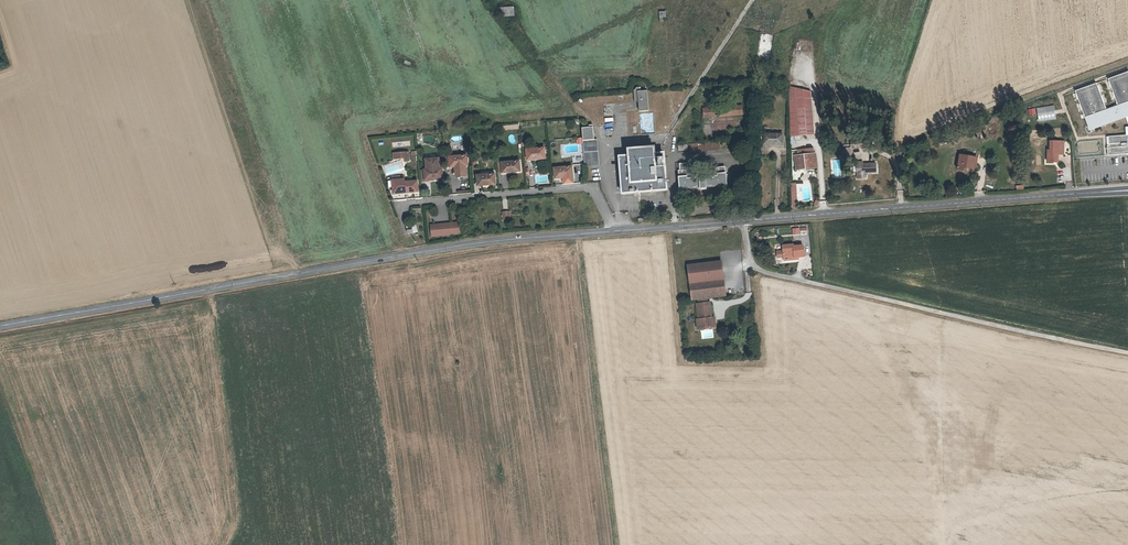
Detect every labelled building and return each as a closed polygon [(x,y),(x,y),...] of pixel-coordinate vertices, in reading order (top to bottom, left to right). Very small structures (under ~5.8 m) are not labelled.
[(514,17),(513,8),(501,10),(502,19),(514,17)] [(1089,130),(1099,126),(1098,124),(1125,114),(1127,113),(1127,72),(1107,80),(1117,106),(1105,111),(1095,84),(1074,91),(1089,130)] [(791,137),(815,135),(812,91),(790,86),(791,137)] [(640,98),(640,103),(641,112),(651,111),(650,91),(642,91),(642,87),(638,87),(635,91),(636,92),(636,99),(640,98)] [(743,107),(705,110),(706,119),(744,116),(743,107)] [(641,132),(653,131),(652,113),(640,113),(641,132)] [(584,141),(595,140),(594,125),(590,125),(590,128),(582,128),(583,137),(584,141)] [(1106,135),(1106,136),(1107,155),(1127,153),(1127,126),(1124,127),(1125,134),(1106,135)] [(781,134),(763,135),(764,145),(782,144),(781,134)] [(584,141),(586,167),(599,166),(598,140),(595,140),(584,141)] [(1065,141),(1049,141),(1050,150),(1046,150),(1047,163),(1060,163),(1060,155),(1065,155),(1065,141)] [(721,142),(691,144),(691,152),(722,150),(721,142)] [(630,156),(621,156),(623,194),(665,191),(667,191),(665,154),(655,154),(655,148),(630,150),(630,156)] [(853,162),(854,148),(845,148),(845,162),(853,162)] [(543,149),(525,151),(527,162),(545,160),(543,149)] [(411,152),(395,153),(396,159),(407,157),(407,160),(412,160),(411,152)] [(814,154),(794,156),(795,170),(816,167),(814,154)] [(976,158),(959,154),(955,169),(966,171),(967,168),(973,169),(976,158)] [(450,167),(455,167),(456,175),(457,177),(466,176),(465,166),(467,166),(466,155),(449,157),(449,158),(450,167)] [(430,180),(442,179),(441,169),(439,169),(438,159),(426,160),(427,170),(425,170),(426,180),(430,180)] [(519,161),(502,163),(502,164),(503,173),(520,172),(519,161)] [(678,189),(698,188),(698,190),(703,190),(703,188),(724,187),(723,169),(721,169),(721,166),(712,167),(712,169),(711,169),(712,180),(690,181),(689,171),(688,171),(687,165),(678,165),(678,171),(677,172),(678,189)] [(877,165),(857,166),(858,180),(867,179),(867,174),(877,173),(877,165)] [(572,167),(555,169),(556,178),(563,177),(573,176),(572,167)] [(426,180),(425,170),(420,171),(422,182),(430,181),(430,180),(426,180)] [(495,174),(477,176),(478,185),(483,185),(492,184),(496,183),(495,174)] [(404,182),(404,178),(392,179),(393,193),(400,193),(399,182),(404,182)] [(418,191),(417,181),(404,182),(399,182),(400,193),(418,191)] [(790,184),(791,208),(798,208),(798,200),(799,200),(799,192),(802,192),(802,184),(790,184)] [(503,219),(511,218),(510,210),(502,211),(503,219)] [(432,237),(462,234),(461,221),(430,225),(432,237)] [(783,250),(784,257),(798,256),(798,257),(804,257),(803,246),(793,246),(793,245),(783,246),(783,250)] [(687,284),(720,279),(717,261),(684,267),(687,284)] [(695,300),(705,298),(723,295),(720,279),(687,284),(689,301),(695,300)] [(700,329),(711,327),(710,318),(707,303),(705,303),(696,305),(694,305),(697,323),(699,322),(700,329)]
